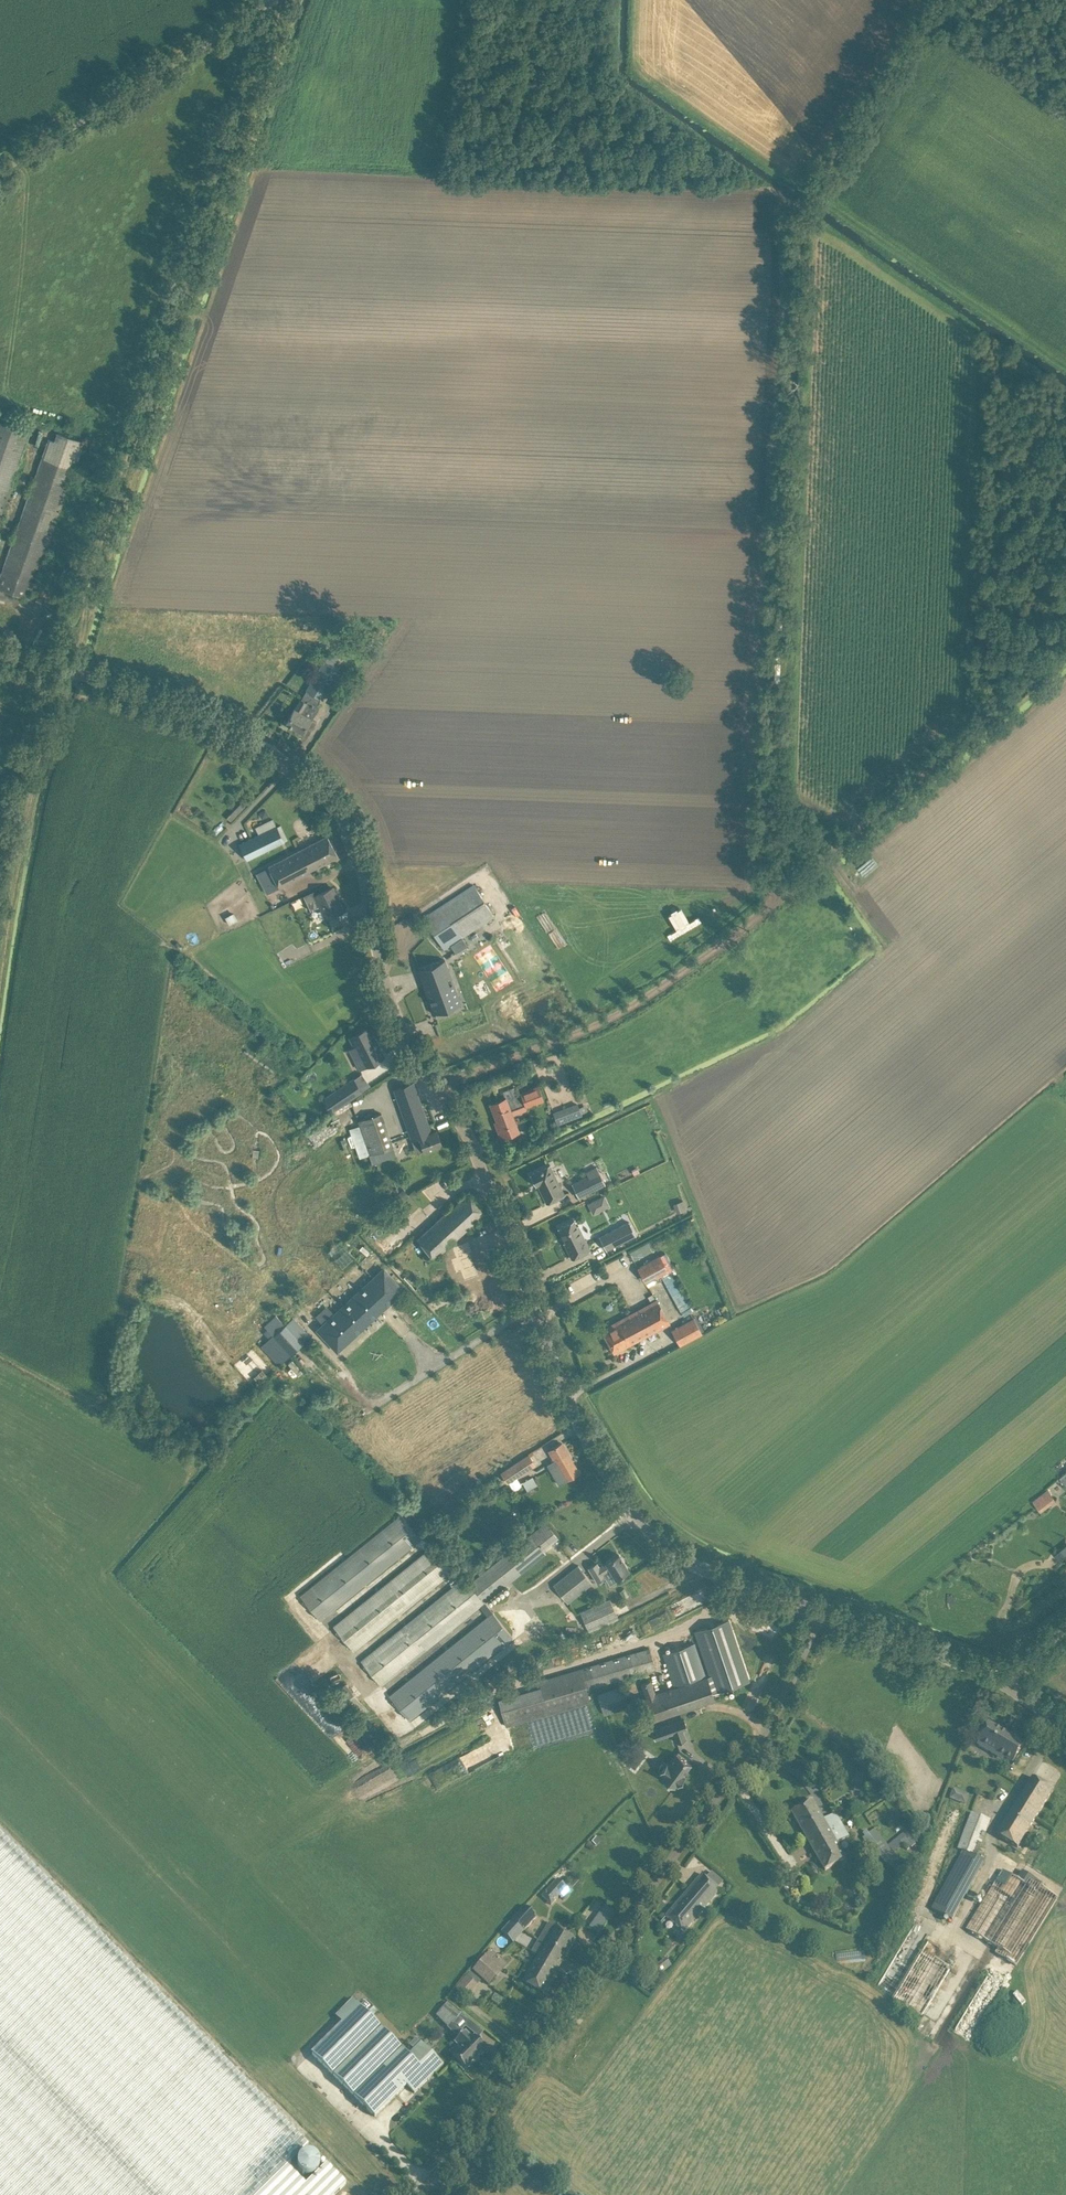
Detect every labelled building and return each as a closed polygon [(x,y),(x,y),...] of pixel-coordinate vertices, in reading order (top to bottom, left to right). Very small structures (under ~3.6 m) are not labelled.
[(31,430),(0,419),(0,517),(31,430)] [(75,468),(83,447),(88,449),(90,444),(57,431),(54,439),(49,438),(43,457),(0,577),(0,588),(28,598),(75,468)] [(54,595),(57,596),(60,589),(52,585),(45,599),(50,602),(54,595)] [(305,689),(320,698),(321,698),(339,668),(333,665),(339,655),(329,650),(323,659),(305,689)] [(331,705),(337,708),(343,698),(337,695),(331,705)] [(319,707),(316,705),(301,697),(294,708),(293,708),(285,722),(302,732),(310,718),(312,719),(319,707)] [(240,803),(228,816),(231,819),(244,806),(240,803)] [(247,859),(274,846),(284,841),(276,825),(240,843),(247,859)] [(317,840),(268,866),(271,873),(278,885),(279,887),(328,861),(338,856),(327,835),(317,840)] [(444,948),(453,942),(494,915),(474,884),(424,917),(444,948)] [(314,890),(304,895),(307,901),(311,909),(320,905),(326,917),(332,915),(342,910),(335,897),(337,896),(332,887),(322,892),(316,895),(314,890)] [(276,945),(297,931),(292,922),(271,936),(276,945)] [(299,933),(283,940),(285,944),(301,938),(299,933)] [(302,937),(285,946),(289,953),(305,944),(302,937)] [(449,958),(422,967),(438,1012),(465,1002),(449,958)] [(365,1065),(383,1055),(374,1036),(370,1038),(366,1030),(351,1038),(365,1065)] [(326,1097),(334,1109),(360,1091),(352,1079),(326,1097)] [(432,1132),(429,1123),(413,1082),(394,1089),(412,1139),(417,1153),(442,1144),(437,1130),(432,1132)] [(543,1099),(539,1087),(521,1093),(506,1099),(505,1098),(491,1103),(499,1124),(497,1125),(502,1137),(518,1131),(510,1109),(525,1103),(526,1105),(543,1099)] [(558,1123),(584,1113),(580,1101),(553,1110),(558,1123)] [(358,1120),(370,1153),(374,1152),(377,1161),(396,1155),(393,1145),(381,1112),(358,1120)] [(565,1194),(560,1184),(550,1163),(530,1173),(535,1184),(537,1184),(547,1203),(565,1194)] [(578,1196),(605,1183),(599,1170),(572,1183),(578,1196)] [(434,1258),(476,1219),(484,1212),(467,1192),(417,1237),(434,1258)] [(608,1205),(604,1196),(596,1200),(601,1209),(608,1205)] [(686,1208),(683,1200),(677,1202),(680,1211),(686,1208)] [(564,1241),(572,1258),(590,1249),(578,1224),(576,1224),(573,1219),(558,1226),(565,1241),(564,1241)] [(606,1249),(636,1234),(629,1221),(599,1236),(606,1249)] [(468,1241),(453,1247),(454,1252),(456,1257),(451,1259),(456,1272),(461,1270),(464,1280),(465,1280),(478,1275),(470,1252),(472,1251),(468,1241)] [(646,1283),(669,1271),(660,1254),(636,1266),(646,1283)] [(319,1329),(337,1348),(402,1289),(384,1269),(319,1329)] [(647,1321),(652,1330),(670,1320),(657,1299),(647,1306),(634,1313),(641,1325),(647,1321)] [(614,1350),(652,1330),(647,1321),(641,1325),(634,1313),(603,1330),(614,1350)] [(274,1335),(261,1346),(279,1365),(303,1343),(311,1336),(293,1317),(285,1325),(276,1314),(265,1324),(274,1335)] [(671,1329),(678,1342),(679,1344),(702,1333),(693,1317),(671,1329)] [(559,1484),(569,1478),(579,1472),(562,1443),(548,1450),(554,1461),(548,1464),(559,1484)] [(500,1472),(507,1482),(535,1463),(529,1454),(500,1472)] [(532,1476),(523,1481),(528,1490),(534,1486),(534,1485),(537,1484),(532,1476)] [(1056,1501),(1053,1497),(1048,1490),(1033,1500),(1042,1511),(1056,1501)] [(433,1545),(421,1538),(400,1513),(300,1595),(320,1620),(416,1542),(429,1548),(333,1625),(354,1651),(450,1573),(458,1581),(361,1660),(381,1685),(546,1552),(543,1549),(559,1537),(546,1521),(469,1583),(454,1569),(434,1544),(433,1545)] [(510,1532),(522,1522),(515,1513),(503,1522),(510,1532)] [(616,1578),(628,1571),(629,1570),(619,1554),(599,1566),(597,1562),(589,1567),(597,1581),(605,1576),(603,1573),(610,1569),(616,1578)] [(578,1565),(553,1584),(567,1602),(592,1583),(578,1565)] [(609,1598),(580,1611),(589,1631),(618,1618),(609,1598)] [(488,1615),(389,1695),(409,1719),(512,1636),(485,1602),(480,1606),(488,1615)] [(749,1680),(734,1635),(729,1619),(695,1631),(700,1647),(710,1675),(705,1676),(694,1642),(663,1653),(674,1687),(656,1694),(652,1681),(643,1684),(647,1696),(641,1699),(649,1721),(714,1698),(712,1693),(749,1680)] [(498,1698),(506,1726),(590,1701),(587,1688),(656,1668),(649,1647),(539,1679),(541,1685),(498,1698)] [(346,1683),(329,1697),(344,1716),(362,1702),(346,1683)] [(622,1687),(597,1694),(603,1714),(628,1707),(622,1687)] [(683,1729),(687,1727),(684,1718),(666,1724),(669,1734),(673,1732),(677,1742),(686,1738),(683,1729)] [(1009,1733),(1008,1734),(989,1722),(978,1741),(979,1742),(978,1745),(996,1756),(998,1754),(1014,1763),(1026,1743),(1009,1733)] [(683,1774),(691,1763),(676,1753),(669,1762),(667,1761),(666,1763),(664,1762),(662,1763),(661,1765),(660,1767),(659,1769),(660,1770),(659,1772),(661,1773),(659,1776),(666,1781),(665,1782),(666,1784),(668,1785),(669,1786),(671,1787),(672,1785),(674,1787),(676,1784),(678,1785),(685,1775),(683,1774)] [(859,1773),(854,1790),(862,1792),(867,1776),(859,1773)] [(1018,1847),(1048,1799),(1054,1790),(1033,1778),(998,1835),(1018,1847)] [(951,1798),(966,1803),(969,1793),(954,1788),(951,1798)] [(830,1817),(824,1820),(813,1801),(792,1812),(809,1841),(841,1822),(836,1813),(830,1817)] [(953,1921),(985,1861),(977,1857),(991,1820),(971,1813),(958,1849),(963,1851),(931,1909),(953,1921)] [(849,1836),(841,1823),(841,1822),(809,1841),(825,1870),(847,1857),(838,1842),(849,1836)] [(898,1859),(875,1829),(870,1833),(867,1836),(865,1837),(870,1845),(872,1843),(886,1860),(888,1858),(892,1864),(898,1859)] [(916,1841),(919,1839),(917,1837),(914,1833),(910,1837),(908,1833),(900,1840),(905,1846),(908,1851),(918,1844),(916,1841)] [(286,2167),(308,2146),(0,1834),(0,2194),(258,2194),(286,2167)] [(720,1890),(710,1882),(702,1874),(666,1916),(684,1932),(720,1890)] [(1056,1897),(1061,1899),(1058,1904),(1065,1909),(1065,1880),(1056,1897)] [(552,1906),(561,1896),(563,1899),(570,1891),(559,1881),(543,1898),(552,1906)] [(613,1912),(604,1905),(588,1926),(597,1933),(613,1912)] [(524,1931),(537,1916),(525,1906),(509,1923),(517,1928),(519,1927),(524,1931)] [(507,1939),(517,1928),(509,1923),(501,1933),(507,1939)] [(575,1940),(555,1928),(549,1924),(539,1942),(566,1956),(575,1940)] [(559,1968),(566,1956),(539,1942),(534,1951),(540,1954),(538,1957),(559,1968)] [(473,1969),(481,1977),(490,1985),(507,1965),(491,1949),(484,1956),(473,1969)] [(925,2017),(952,1968),(921,1951),(894,2000),(925,2017)] [(543,1994),(559,1968),(538,1957),(523,1982),(543,1994)] [(663,1973),(673,1965),(667,1958),(657,1965),(663,1973)] [(460,1985),(473,1993),(482,1978),(469,1971),(460,1985)] [(644,1982),(642,1987),(650,1991),(652,1985),(644,1982)] [(420,2042),(408,2055),(359,2006),(312,2054),(375,2117),(407,2086),(415,2093),(443,2065),(420,2042)] [(461,2014),(454,2009),(449,2015),(455,2021),(461,2014)] [(472,2039),(465,2032),(455,2042),(462,2049),(453,2057),(460,2064),(458,2066),(463,2071),(465,2069),(466,2070),(487,2050),(474,2037),(472,2039)] [(309,2176),(310,2176),(312,2175),(314,2175),(316,2173),(317,2172),(318,2170),(319,2169),(319,2167),(320,2165),(319,2163),(319,2161),(318,2159),(317,2158),(316,2156),(314,2155),(313,2154),(311,2154),(309,2154),(307,2154),(305,2154),(303,2155),(302,2156),(300,2157),(299,2158),(298,2160),(297,2162),(297,2164),(297,2165),(297,2167),(298,2169),(299,2171),(300,2173),(301,2174),(303,2175),(305,2176),(307,2176),(309,2176)] [(346,2184),(326,2165),(305,2186),(286,2167),(258,2194),(335,2194),(346,2184)]
